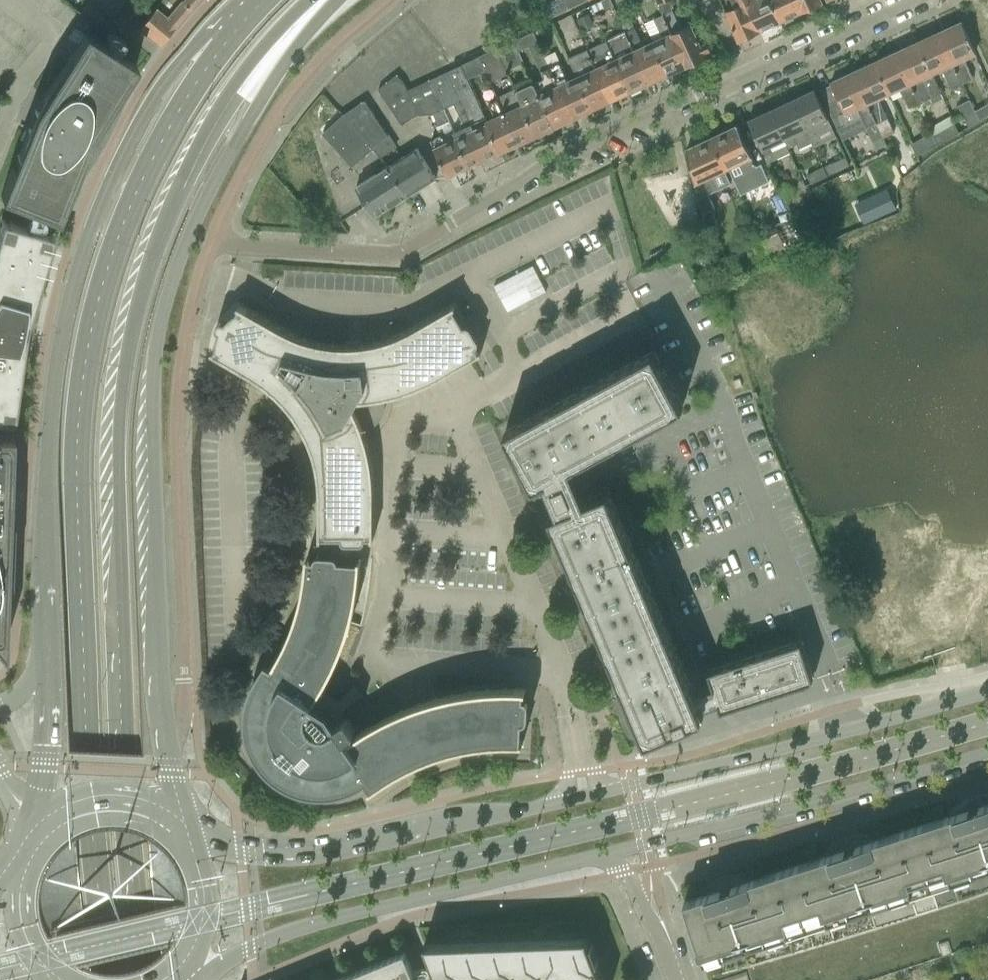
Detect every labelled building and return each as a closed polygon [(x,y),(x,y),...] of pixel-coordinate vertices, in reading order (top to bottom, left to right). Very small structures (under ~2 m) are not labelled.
[(126,36),(152,6),(145,0),(126,0),(108,21),(126,36)] [(138,27),(158,44),(186,12),(198,0),(161,0),(138,27)] [(542,6),(548,18),(567,8),(563,0),(553,0),(542,6)] [(567,8),(568,9),(586,0),(563,0),(567,8)] [(601,1),(604,8),(612,5),(610,0),(603,0),(601,1)] [(658,2),(664,15),(688,65),(714,53),(706,36),(699,39),(691,23),(690,24),(689,25),(680,29),(672,11),(671,8),(673,7),(670,0),(663,0),(658,2)] [(745,0),(730,0),(733,6),(724,10),(738,41),(759,31),(745,0)] [(759,31),(780,21),(769,0),(745,0),(759,31)] [(780,21),(800,12),(795,0),(769,0),(780,21)] [(800,12),(821,2),(820,0),(795,0),(800,12)] [(588,14),(577,20),(581,29),(592,23),(588,14)] [(661,37),(653,41),(668,74),(688,65),(664,15),(653,20),(661,37)] [(628,17),(620,20),(625,32),(626,32),(635,28),(629,16),(628,17)] [(961,21),(938,32),(962,82),(973,77),(964,59),(976,54),(961,21)] [(635,28),(626,32),(650,83),(668,74),(653,41),(643,45),(635,28)] [(74,177),(90,152),(96,141),(102,131),(110,115),(118,98),(124,82),(135,64),(83,31),(68,55),(58,67),(50,80),(42,93),(36,104),(30,115),(22,135),(19,144),(17,154),(16,154),(16,155),(0,195),(0,196),(57,218),(69,189),(73,178),(74,177)] [(528,47),(540,72),(543,79),(534,84),(554,128),(574,118),(550,67),(545,56),(533,32),(514,41),(519,52),(528,47)] [(615,37),(606,41),(615,58),(631,92),(650,83),(626,32),(625,32),(615,37)] [(938,32),(917,41),(932,73),(932,74),(942,69),(950,88),(962,82),(938,32)] [(514,41),(496,49),(502,62),(520,54),(519,52),(514,41)] [(606,41),(588,49),(612,101),(631,92),(615,58),(606,41)] [(917,41),(895,51),(919,103),(941,93),(932,74),(932,73),(917,41)] [(496,49),(479,57),(485,70),(502,62),(496,49)] [(569,58),(577,76),(593,110),(612,101),(588,49),(569,58)] [(895,51),(875,61),(890,93),(899,89),(908,108),(919,103),(895,51)] [(554,52),(545,56),(550,67),(559,63),(554,52)] [(479,57),(461,65),(467,78),(485,70),(479,57)] [(875,61),(853,71),(876,122),(886,117),(878,99),(890,93),(875,61)] [(559,63),(550,67),(574,118),(593,110),(577,76),(567,80),(559,63)] [(453,69),(428,80),(441,109),(442,109),(454,103),(462,122),(461,123),(463,127),(453,131),(453,132),(455,138),(469,167),(499,153),(485,122),(487,122),(487,120),(485,117),(467,78),(461,65),(453,69)] [(819,90),(818,91),(826,109),(836,129),(849,123),(860,118),(865,127),(876,122),(853,71),(829,82),(831,85),(831,86),(820,92),(819,90)] [(396,74),(378,89),(401,124),(404,122),(417,112),(407,90),(408,89),(404,82),(396,74)] [(408,89),(407,90),(417,112),(418,115),(432,113),(437,125),(447,120),(442,109),(441,109),(428,80),(408,89)] [(534,84),(516,92),(537,136),(554,128),(534,84)] [(497,97),(499,100),(519,144),(537,136),(516,92),(515,89),(497,97)] [(814,90),(792,100),(805,128),(804,129),(808,138),(809,138),(818,133),(820,138),(834,132),(814,90)] [(969,99),(957,105),(969,126),(979,120),(975,112),(974,111),(974,109),(969,99)] [(364,100),(342,115),(371,148),(387,134),(364,100)] [(494,117),(487,120),(487,122),(485,122),(499,153),(519,144),(499,100),(489,104),(494,117)] [(792,100),(770,110),(783,139),(787,148),(795,144),(796,143),(794,138),(806,132),(804,129),(805,128),(792,100)] [(974,111),(975,112),(979,120),(987,115),(987,103),(974,111)] [(783,139),(770,110),(748,120),(766,158),(787,148),(783,139)] [(371,148),(342,115),(323,133),(352,165),(371,148)] [(886,117),(876,122),(884,138),(894,133),(886,117)] [(954,124),(934,136),(938,144),(959,133),(954,124)] [(714,137),(710,139),(718,157),(724,169),(728,167),(729,169),(740,195),(743,193),(742,192),(767,180),(767,182),(769,181),(761,164),(756,166),(752,158),(746,144),(738,126),(726,131),(724,130),(718,133),(717,135),(714,137)] [(932,133),(912,144),(917,156),(938,144),(934,136),(932,133)] [(442,137),(431,142),(434,148),(439,159),(447,177),(469,167),(455,138),(445,143),(442,137)] [(697,145),(687,150),(691,169),(695,185),(698,199),(702,214),(708,242),(720,239),(713,209),(715,208),(708,195),(718,190),(731,184),(725,171),(718,157),(710,139),(707,140),(704,139),(698,142),(697,145)] [(417,149),(388,167),(407,197),(436,179),(417,149)] [(845,157),(823,167),(827,176),(849,165),(845,157)] [(407,197),(388,167),(356,187),(375,217),(407,197)] [(823,167),(807,175),(811,183),(812,183),(827,176),(823,167)] [(12,420),(23,340),(21,340),(21,341),(16,335),(21,329),(22,320),(21,314),(27,310),(27,311),(29,312),(52,234),(1,219),(0,221),(0,419),(12,420)] [(822,219),(799,229),(806,245),(829,235),(822,219)] [(793,226),(754,244),(764,265),(804,246),(797,229),(795,225),(794,225),(793,226)] [(492,285),(506,311),(546,290),(532,264),(492,285)] [(217,344),(216,346),(213,350),(212,350),(211,351),(253,376),(263,382),(272,389),(280,397),(288,405),(295,414),(301,424),(306,434),(311,445),(314,456),(317,467),(319,478),(319,490),(319,538),(321,538),(321,537),(341,537),(342,539),(344,541),(347,542),(360,542),(363,541),(365,539),(366,537),(371,537),(371,538),(373,538),(373,490),(372,475),(370,460),(367,446),(363,432),(361,426),(359,421),(357,415),(362,413),(374,422),(380,410),(367,404),(366,399),(378,397),(384,396),(398,393),(412,388),(426,382),(439,376),(481,351),(480,350),(479,351),(476,346),(478,343),(479,341),(478,338),(471,326),(469,324),(467,324),(464,324),(454,307),(455,306),(454,305),(412,329),(402,334),(391,338),(380,341),(369,344),(358,345),(346,346),(335,345),(323,344),(312,342),(301,338),(291,334),(280,329),(238,305),(238,306),(239,307),(235,313),(233,316),(230,319),(227,322),(225,321),(222,320),(219,321),(216,326),(217,329),(219,331),(221,333),(220,336),(218,340),(217,344)] [(801,640),(708,670),(714,686),(704,690),(693,693),(608,490),(586,499),(578,481),(571,466),(683,406),(653,351),(504,431),(534,486),(545,481),(558,511),(551,515),(646,741),(703,717),(701,710),(710,706),(719,703),(721,709),(813,679),(801,640)] [(732,382),(734,389),(742,386),(740,379),(732,382)] [(8,548),(9,534),(10,521),(10,518),(5,518),(5,511),(6,506),(7,506),(7,505),(5,505),(6,499),(8,499),(11,432),(0,432),(0,650),(3,653),(5,579),(8,579),(8,563),(9,549),(8,548)] [(307,555),(307,560),(305,581),(300,601),(294,621),(286,641),(276,659),(273,663),(272,664),(266,660),(258,673),(254,679),(251,685),(249,691),(247,698),(246,705),(245,711),(245,718),(246,725),(247,732),(249,739),(251,745),(254,751),(257,757),(261,763),(266,768),(271,773),(276,777),(281,781),(287,785),(294,788),(300,790),(307,792),(314,793),(320,793),(327,793),(334,793),(341,791),(348,789),(354,787),(360,784),(366,780),(371,787),(370,788),(371,789),(387,778),(405,767),(423,759),(442,752),(462,747),(482,743),(502,742),(523,742),(523,740),(521,740),(523,720),(524,720),(525,720),(527,719),(527,718),(528,717),(528,716),(529,701),(529,700),(529,699),(528,698),(528,697),(527,696),(526,696),(525,696),(524,696),(524,690),(525,690),(525,688),(503,688),(481,689),(458,692),(437,697),(415,704),(394,713),(374,723),(355,735),(354,732),(354,731),(355,730),(355,729),(354,728),(347,718),(346,717),(345,717),(344,717),(340,712),(361,696),(352,686),(339,700),(321,688),(332,667),(342,645),(350,622),(355,601),(359,579),(361,557),(359,557),(359,559),(339,557),(339,556),(339,554),(338,553),(337,553),(336,552),(334,552),(320,551),(319,551),(317,551),(316,552),(315,553),(315,554),(314,555),(314,556),(309,556),(309,555),(307,555)] [(684,901),(709,979),(720,979),(746,971),(749,979),(865,979),(868,979),(869,979),(871,979),(871,978),(889,972),(889,973),(891,972),(909,966),(910,966),(912,966),(912,965),(930,959),(930,960),(932,959),(932,958),(950,952),(951,953),(954,952),(953,951),(971,946),(972,946),(974,945),(987,940),(987,795),(986,795),(982,795),(979,795),(975,795),(972,796),(968,797),(965,799),(962,800),(959,802),(956,804),(953,807),(951,809),(952,814),(870,840),(869,836),(866,835),(862,835),(858,835),(855,835),(851,835),(848,836),(844,837),(841,839),(838,840),(835,842),(832,844),(829,847),(827,849),(828,854),(747,880),(745,876),(742,875),(738,875),(735,875),(731,875),(728,876),(724,876),(721,878),(717,879),(714,881),(711,883),(708,885),(706,887),(703,890),(705,894),(684,901)] [(596,962),(597,962),(598,962),(592,944),(591,944),(591,945),(589,945),(586,938),(584,938),(586,944),(430,950),(427,943),(424,944),(438,979),(602,979),(596,962)] [(404,951),(335,979),(416,979),(404,951)]
